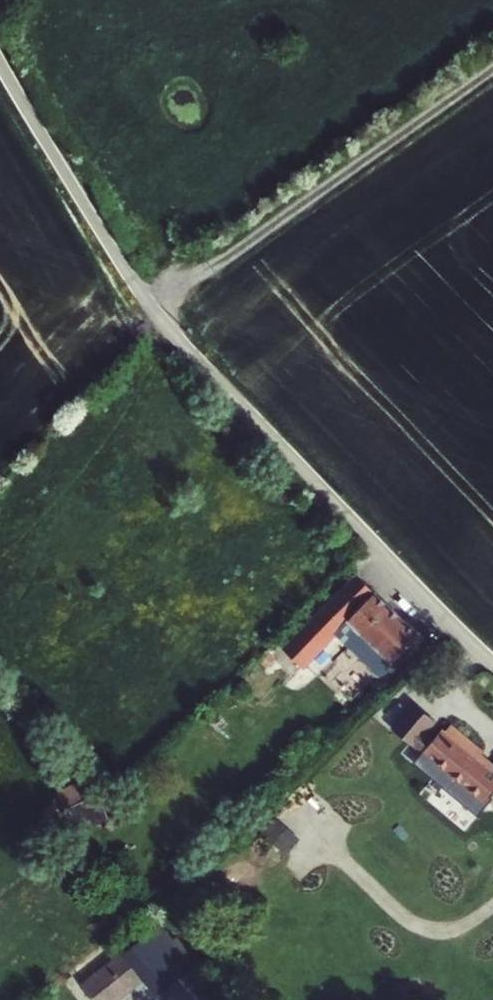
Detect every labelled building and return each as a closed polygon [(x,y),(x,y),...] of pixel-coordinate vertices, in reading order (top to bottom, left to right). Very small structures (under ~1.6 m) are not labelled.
[(347,618),(392,663),(418,633),(413,629),(414,628),(406,621),(405,622),(396,614),(397,613),(391,606),(389,607),(383,601),(385,600),(378,593),(377,594),(370,589),(371,588),(355,573),(281,647),(304,669),(336,635),(333,632),(347,618)] [(333,632),(336,635),(379,676),(392,663),(347,618),(333,632)] [(482,753),(484,751),(451,723),(446,730),(442,727),(432,737),(428,733),(437,721),(413,701),(392,727),(421,753),(418,757),(443,777),(445,774),(481,803),(492,790),(492,762),(482,753)] [(65,809),(84,800),(76,785),(58,794),(65,809)] [(110,819),(100,793),(84,800),(65,809),(77,834),(110,819)] [(300,839),(276,817),(261,832),(285,855),(300,839)] [(161,922),(121,953),(143,980),(157,997),(198,962),(176,935),(173,938),(161,922)] [(120,952),(81,983),(94,999),(119,999),(143,980),(121,953),(120,952)]
